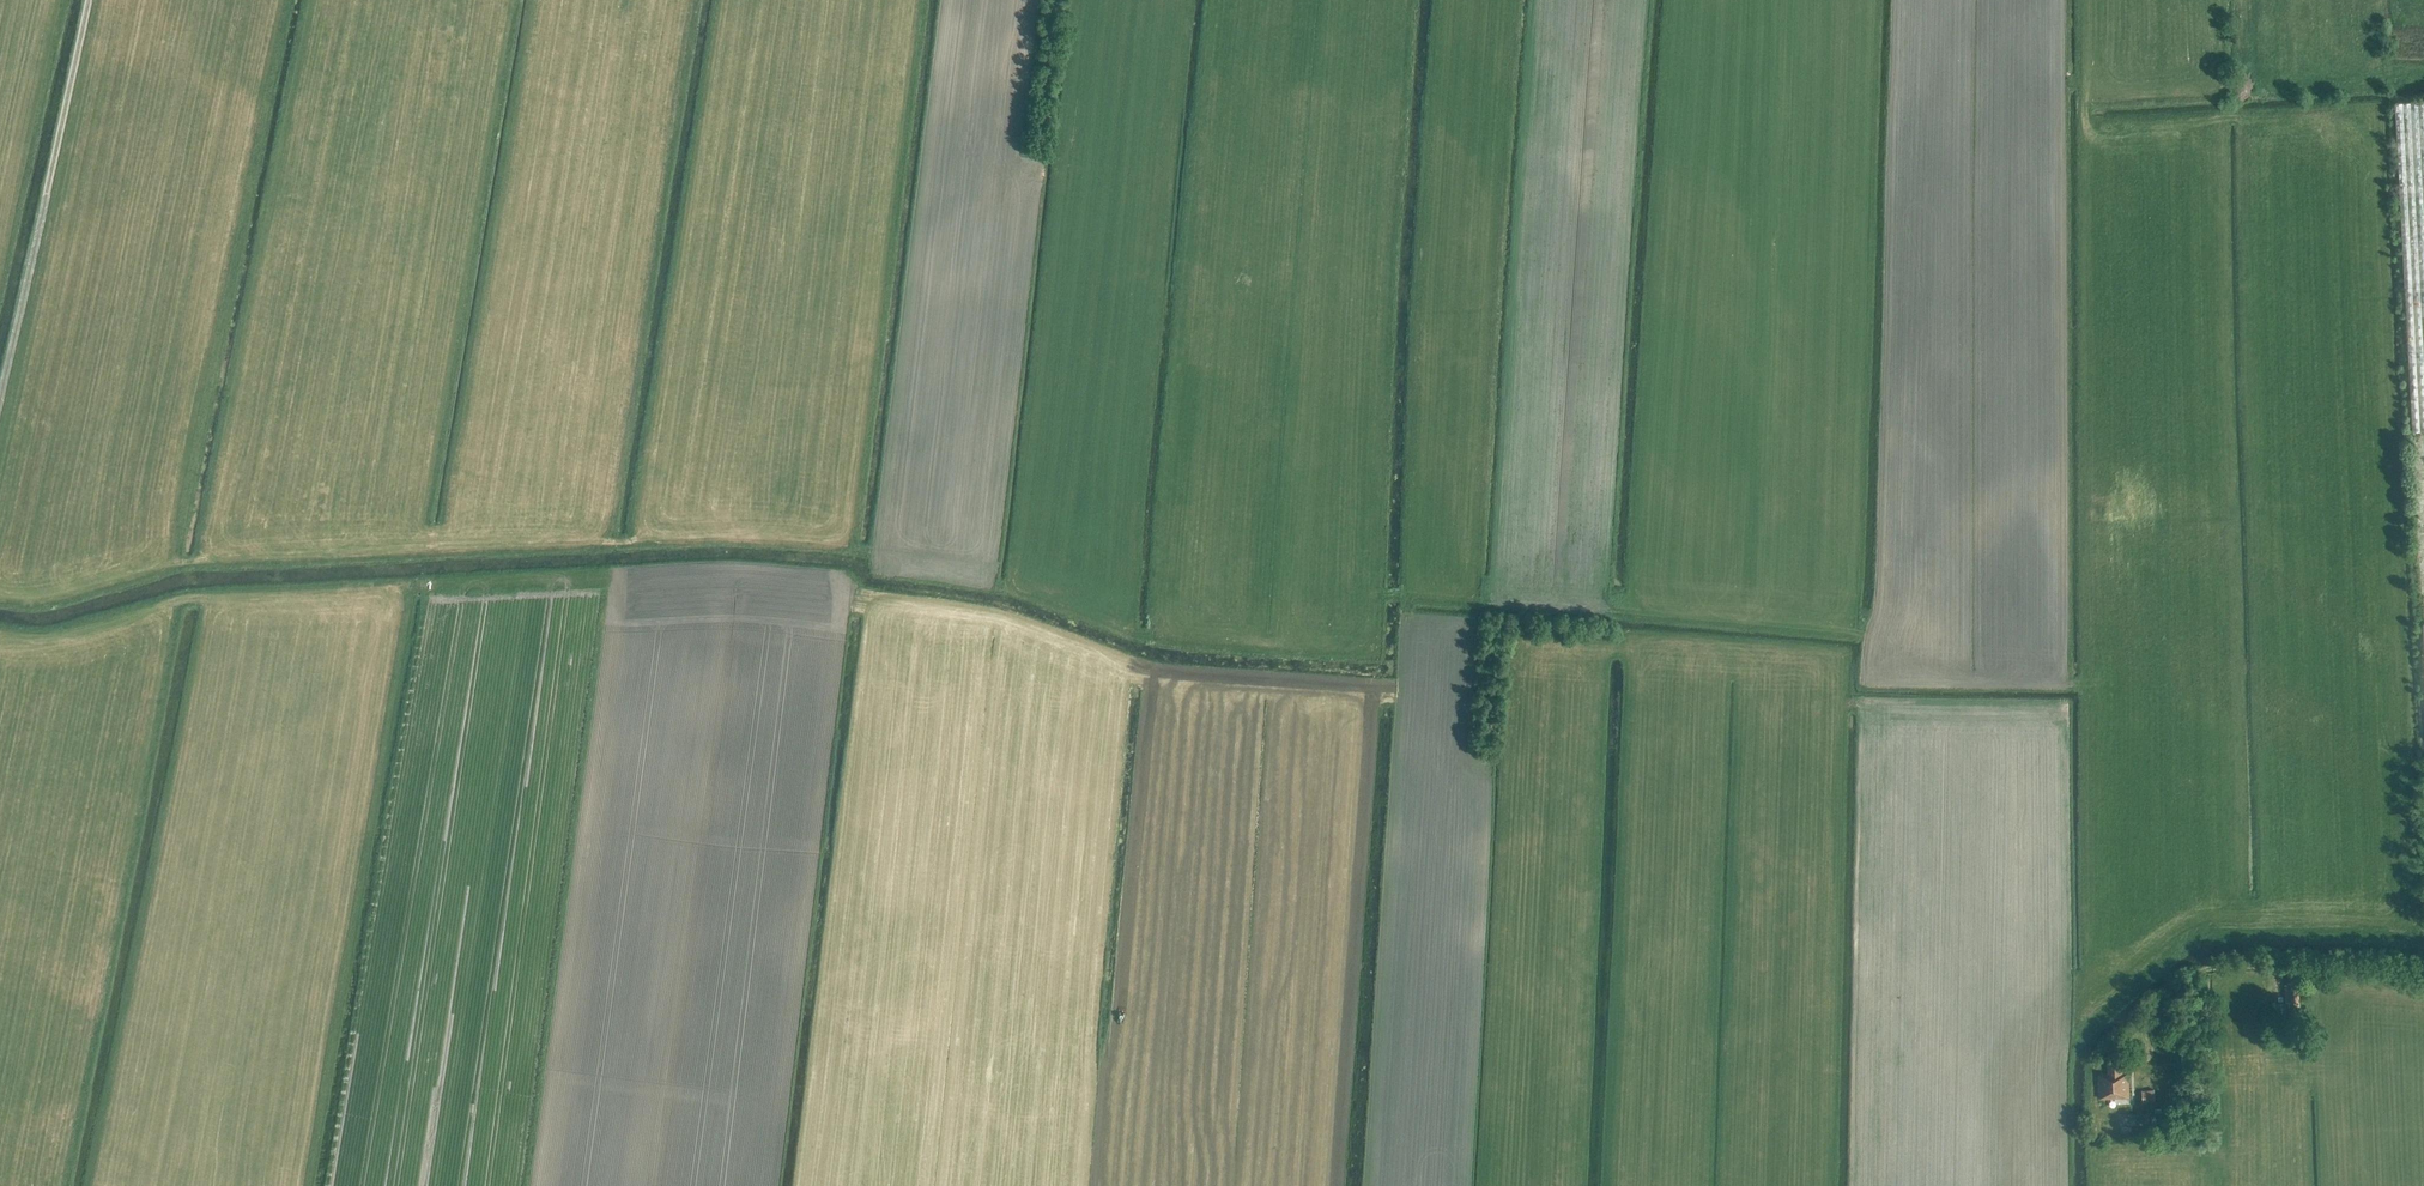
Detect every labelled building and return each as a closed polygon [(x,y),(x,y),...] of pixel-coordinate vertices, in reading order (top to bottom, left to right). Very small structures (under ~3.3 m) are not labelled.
[(2395,103),(2412,431),(2423,431),(2423,102),(2395,103)] [(2300,1006),(2299,982),(2288,982),(2288,985),(2285,985),(2286,1002),(2289,1002),(2289,1007),(2290,1010),(2292,1010),(2292,1007),(2300,1006)] [(2274,1029),(2289,1029),(2288,1017),(2281,1017),(2281,1025),(2274,1025),(2274,1029)] [(2300,1027),(2300,1017),(2292,1017),(2293,1027),(2300,1027)] [(2122,1074),(2122,1061),(2108,1061),(2108,1074),(2099,1075),(2100,1098),(2129,1097),(2128,1073),(2122,1074)] [(2143,1102),(2155,1100),(2154,1090),(2142,1091),(2143,1102)]
